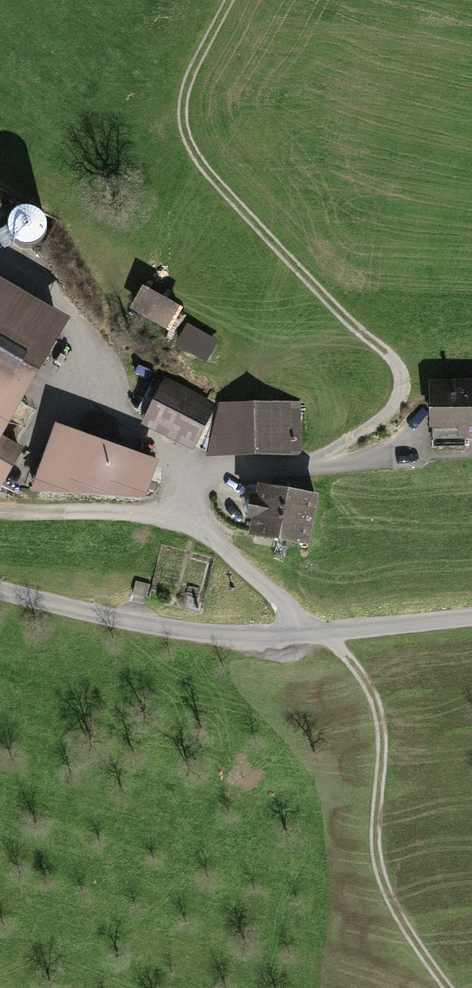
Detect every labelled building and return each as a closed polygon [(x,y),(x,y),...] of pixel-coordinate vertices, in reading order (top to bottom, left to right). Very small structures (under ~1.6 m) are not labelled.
[(17,207),(10,236),(43,244),(50,214),(17,207)] [(2,505),(30,457),(4,443),(72,325),(0,284),(0,503),(2,505)] [(160,306),(139,347),(182,369),(203,328),(160,306)] [(159,374),(138,415),(197,443),(217,402),(159,374)] [(438,386),(440,448),(471,447),(471,385),(438,386)] [(293,404),(227,404),(217,449),(295,450),(293,404)] [(160,469),(58,431),(35,495),(147,498),(160,469)] [(248,519),(249,484),(224,483),(223,518),(248,519)] [(317,495),(260,483),(250,533),(307,544),(317,495)]
